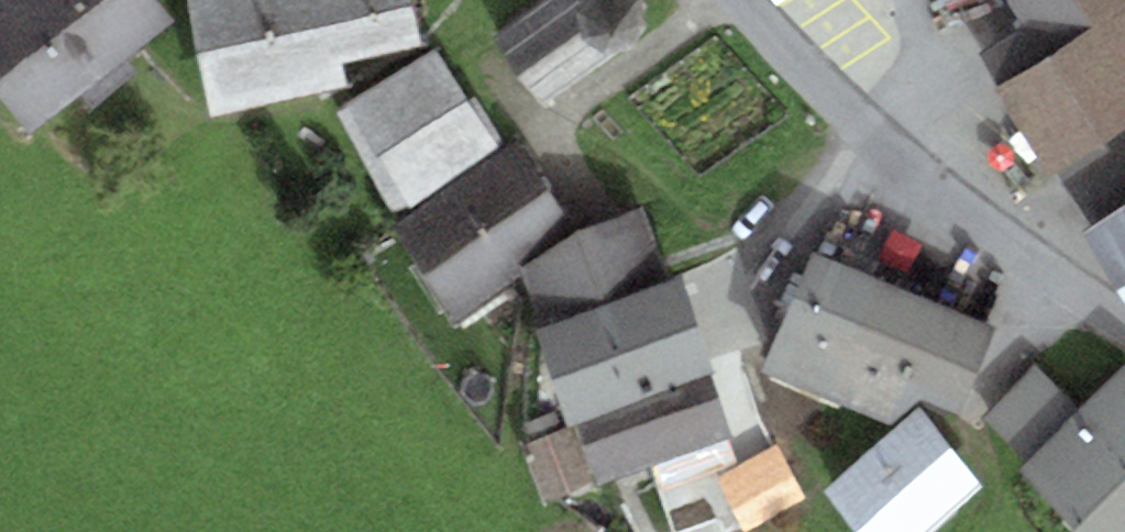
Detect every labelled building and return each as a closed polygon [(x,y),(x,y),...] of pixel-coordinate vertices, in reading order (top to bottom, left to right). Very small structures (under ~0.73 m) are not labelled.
[(173,22),(156,0),(0,0),(0,94),(32,134),(173,22)] [(346,84),(342,63),(328,0),(184,0),(211,115),(346,84)] [(342,63),(422,46),(412,0),(328,0),(342,63)] [(533,113),(637,42),(629,31),(639,15),(641,0),(554,0),(487,45),(533,113)] [(1024,26),(979,55),(999,85),(993,88),(1051,178),(1124,131),(1124,0),(1007,0),(1024,26)] [(396,215),(503,140),(432,48),(335,114),(396,215)] [(521,142),(395,227),(451,316),(456,324),(525,277),(522,269),(580,229),(521,142)] [(1082,234),(1124,300),(1124,206),(1082,234)] [(642,209),(580,229),(522,269),(525,277),(541,328),(668,283),(642,209)] [(812,254),(764,373),(888,423),(918,401),(957,416),(996,330),(812,254)] [(681,279),(668,283),(541,328),(534,331),(562,410),(567,426),(576,423),(710,376),(715,374),(681,279)] [(1019,470),(1077,531),(1124,531),(1124,365),(1079,411),(1024,465),(1019,470)] [(981,421),(1024,465),(1079,411),(1036,367),(981,421)] [(733,439),(710,376),(576,423),(598,486),(733,439)] [(982,488),(917,408),(823,494),(854,531),(933,531),(982,488)] [(545,506),(598,486),(576,423),(567,426),(562,410),(522,426),(531,444),(521,447),(545,506)] [(804,498),(775,446),(714,480),(744,531),(804,498)]
